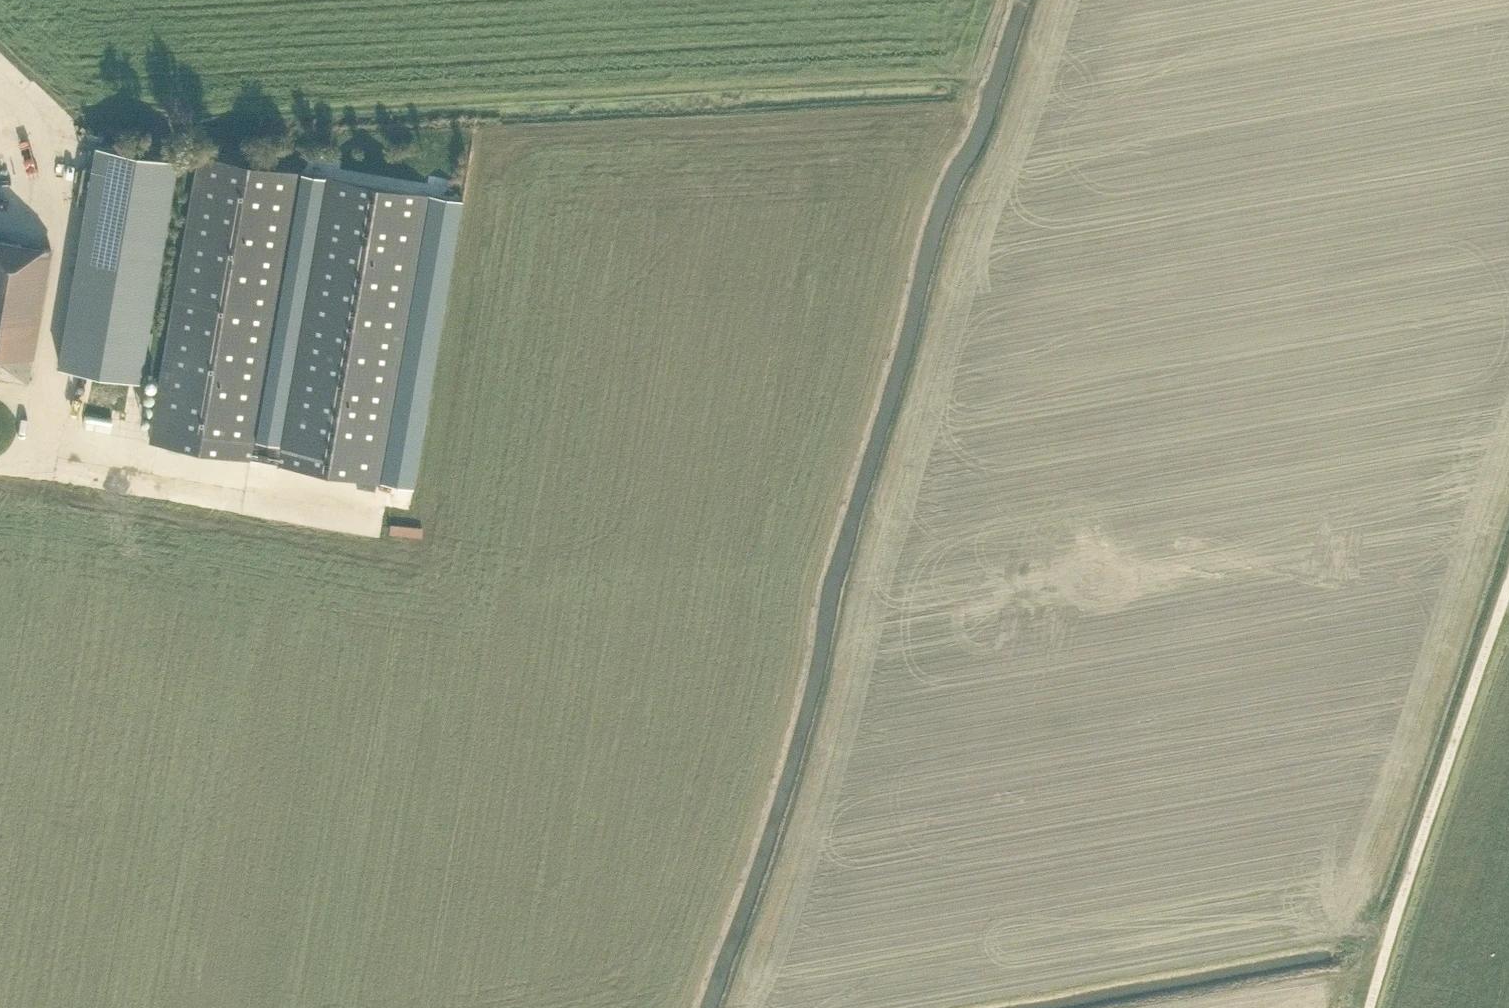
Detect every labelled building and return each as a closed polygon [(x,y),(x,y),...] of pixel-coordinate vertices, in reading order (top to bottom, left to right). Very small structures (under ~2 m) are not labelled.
[(86,206),(82,226),(59,366),(140,380),(177,159),(96,145),(92,169),(82,167),(76,204),(86,206)] [(148,447),(249,467),(299,173),(198,155),(148,447)] [(299,173),(249,467),(409,494),(460,200),(299,173)] [(28,381),(50,249),(0,241),(0,376),(28,381)]
